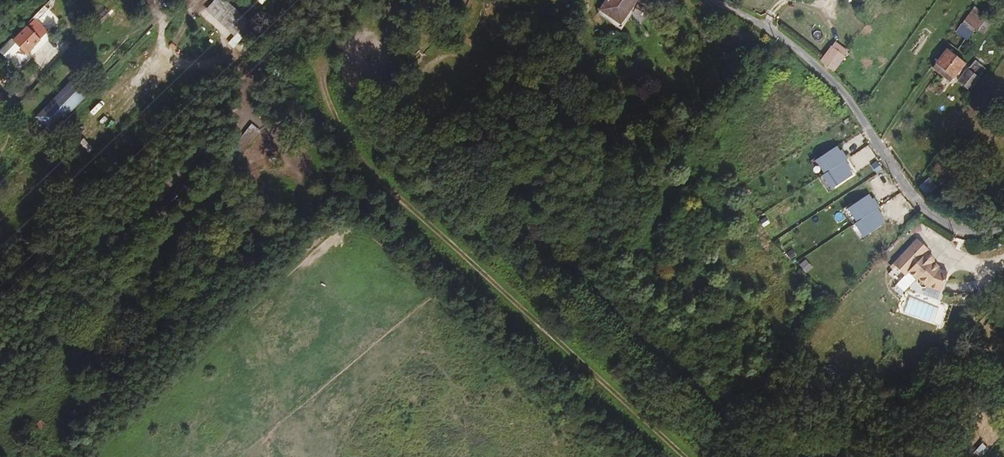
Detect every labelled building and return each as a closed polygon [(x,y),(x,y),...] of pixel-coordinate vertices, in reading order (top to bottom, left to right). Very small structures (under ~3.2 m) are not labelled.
[(202,9),(230,34),(244,19),(223,0),(211,0),(202,9)] [(616,22),(633,0),(604,0),(598,8),(616,22)] [(624,21),(633,28),(645,12),(637,5),(624,21)] [(985,22),(988,18),(974,7),(947,43),(958,51),(975,29),(978,31),(985,22)] [(40,27),(34,20),(27,28),(33,35),(40,27)] [(988,24),(985,22),(978,31),(984,35),(990,26),(988,24)] [(47,34),(40,27),(33,35),(27,28),(11,44),(25,57),(47,34)] [(831,47),(822,59),(821,62),(833,72),(844,57),(831,47)] [(936,64),(953,77),(965,63),(946,49),(935,62),(936,64)] [(975,60),(968,69),(979,77),(985,69),(975,60)] [(949,82),(953,77),(936,64),(932,69),(949,82)] [(979,77),(968,69),(967,69),(957,81),(969,91),(979,78),(979,77)] [(37,116),(53,131),(90,91),(74,76),(37,116)] [(818,157),(827,170),(843,159),(845,158),(835,145),(821,155),(818,157)] [(818,157),(821,155),(820,154),(811,160),(821,175),(825,172),(827,170),(818,157)] [(852,173),(843,159),(827,170),(825,172),(826,173),(835,185),(838,183),(852,173)] [(918,185),(931,199),(945,186),(932,172),(918,185)] [(835,185),(826,173),(820,177),(830,191),(840,184),(838,183),(835,185)] [(877,207),(868,194),(854,203),(850,206),(859,219),(860,219),(875,209),(877,207)] [(853,223),(859,219),(850,206),(854,203),(853,202),(843,208),(853,223)] [(884,222),(875,209),(860,219),(857,221),(858,221),(867,234),(870,232),(884,222)] [(867,234),(858,221),(851,226),(861,240),(871,234),(870,232),(867,234)] [(925,254),(929,251),(917,240),(894,264),(904,276),(908,271),(921,286),(941,292),(950,272),(934,267),(933,260),(925,254)]
